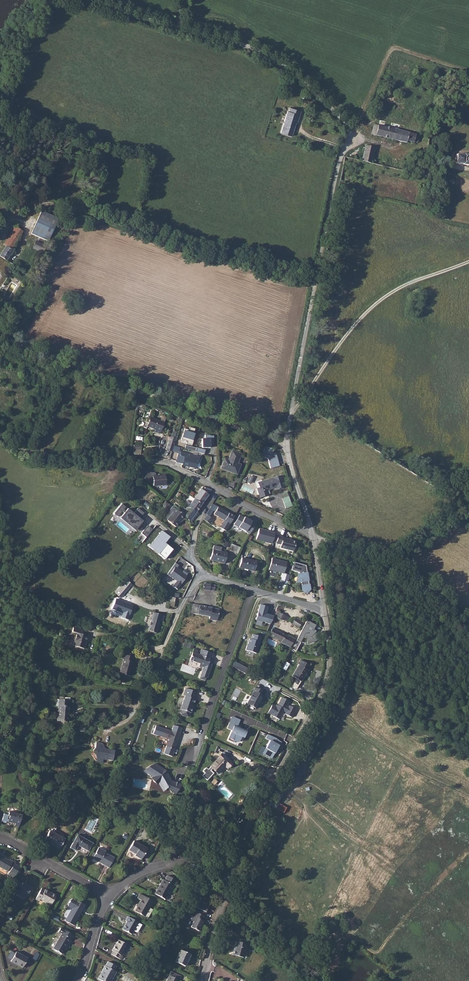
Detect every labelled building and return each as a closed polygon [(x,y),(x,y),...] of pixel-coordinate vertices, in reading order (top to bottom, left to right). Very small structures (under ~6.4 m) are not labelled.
[(390,102),(380,99),(377,106),(388,109),(390,102)] [(296,123),(296,124),(301,111),(290,107),(289,110),(281,132),(291,136),(296,123)] [(374,126),(370,126),(369,129),(372,130),(372,134),(380,137),(406,143),(407,140),(413,143),(414,141),(417,142),(419,135),(374,124),(374,126)] [(365,146),(362,161),(378,165),(379,155),(373,154),(374,148),(365,146)] [(465,154),(464,155),(457,154),(455,163),(462,164),(462,165),(468,167),(468,155),(465,154)] [(394,168),(403,170),(404,162),(396,160),(394,168)] [(61,219),(43,213),(34,236),(52,243),(61,219)] [(8,248),(2,258),(9,262),(15,252),(14,250),(25,234),(18,229),(6,247),(8,248)] [(49,250),(39,246),(37,252),(47,256),(49,250)] [(32,277),(23,271),(21,276),(30,282),(32,277)] [(164,422),(150,417),(147,426),(156,429),(155,432),(159,433),(164,422)] [(189,430),(185,429),(182,439),(188,441),(187,443),(193,445),(196,434),(194,433),(195,428),(190,427),(189,430)] [(210,435),(206,435),(206,439),(202,439),(202,448),(211,447),(211,444),(214,444),(213,436),(210,436),(210,435)] [(141,455),(143,438),(136,437),(133,454),(141,455)] [(166,448),(172,450),(176,439),(170,437),(166,448)] [(268,449),(264,448),(261,457),(267,459),(270,468),(279,466),(275,454),(267,451),(268,449)] [(232,450),(229,459),(225,458),(221,468),(238,475),(242,464),(239,463),(242,453),(232,450)] [(179,453),(176,462),(181,464),(181,465),(196,469),(200,456),(180,451),(179,453)] [(154,472),(146,471),(145,479),(146,480),(153,481),(153,476),(155,476),(155,474),(154,472)] [(254,475),(250,474),(247,479),(244,478),(243,480),(250,484),(254,475)] [(155,476),(153,476),(153,481),(154,486),(166,485),(165,475),(155,476)] [(283,487),(280,476),(259,482),(260,487),(257,488),(260,497),(269,495),(268,489),(275,487),(276,489),(283,487)] [(209,492),(201,488),(192,501),(199,506),(209,493),(209,492)] [(283,498),(286,508),(292,506),(287,491),(283,493),(285,498),(283,498)] [(199,506),(192,501),(187,509),(194,514),(199,506)] [(114,513),(118,517),(122,511),(124,513),(121,517),(137,530),(143,523),(139,520),(144,513),(138,508),(133,514),(121,504),(114,513)] [(232,518),(216,508),(212,515),(222,522),(218,529),(223,532),(232,518)] [(194,514),(187,509),(183,514),(180,512),(178,516),(183,520),(187,524),(194,514)] [(174,513),(171,516),(165,523),(174,530),(180,523),(183,520),(178,516),(174,513)] [(245,518),(240,515),(234,523),(250,534),(256,525),(252,522),(245,517),(245,518)] [(202,521),(208,525),(212,520),(206,516),(202,521)] [(147,526),(141,533),(146,537),(152,530),(147,526)] [(275,533),(259,529),(256,539),(272,543),(275,533)] [(162,531),(149,547),(165,559),(172,550),(165,543),(169,537),(162,531)] [(282,537),(277,535),(275,543),(280,544),(279,548),(292,551),(295,542),(292,541),(288,540),(288,539),(282,537)] [(225,563),(228,554),(221,552),(213,550),(210,559),(225,563)] [(239,567),(254,571),(257,562),(242,558),(239,567)] [(272,558),(269,570),(282,573),(280,581),(284,582),(286,574),(284,573),(287,562),(272,558)] [(306,565),(294,562),(292,570),(300,572),(303,591),(307,593),(310,590),(306,565)] [(177,568),(179,566),(175,563),(167,574),(173,578),(177,581),(173,586),(175,588),(177,589),(188,574),(184,571),(183,573),(177,568)] [(120,586),(114,592),(120,598),(133,584),(128,580),(121,587),(120,586)] [(115,598),(111,609),(122,613),(120,616),(127,619),(133,605),(115,598)] [(268,607),(260,604),(256,619),(257,620),(263,621),(270,624),(274,616),(269,614),(269,615),(266,614),(268,607)] [(209,621),(216,622),(218,611),(191,605),(189,613),(209,618),(209,621)] [(290,617),(277,612),(275,616),(285,621),(285,619),(288,621),(290,617)] [(148,632),(157,635),(160,622),(161,618),(164,619),(164,616),(153,613),(148,632)] [(302,623),(295,619),(292,624),(298,628),(302,623)] [(307,621),(297,641),(301,643),(303,637),(304,637),(306,638),(307,637),(307,644),(310,644),(314,642),(318,640),(322,637),(314,629),(316,625),(310,622),(309,622),(307,621)] [(83,635),(85,629),(75,626),(73,632),(78,634),(74,646),(84,649),(88,636),(83,635)] [(292,647),(296,639),(273,628),(270,635),(283,641),(283,643),(292,647)] [(261,637),(253,634),(251,639),(250,639),(248,646),(247,646),(246,650),(256,653),(261,637)] [(301,643),(297,641),(293,649),(297,651),(301,643)] [(201,649),(199,655),(196,654),(192,653),(189,660),(199,664),(198,666),(203,667),(199,679),(205,681),(206,678),(207,678),(212,664),(210,663),(209,663),(210,659),(205,657),(207,651),(201,649)] [(209,663),(210,663),(213,653),(207,651),(205,657),(210,659),(209,663)] [(133,657),(123,655),(121,660),(123,660),(119,674),(130,677),(133,663),(132,663),(133,657)] [(308,669),(310,665),(300,660),(298,664),(299,665),(293,676),(303,681),(309,670),(308,669)] [(248,669),(234,662),(232,666),(245,673),(248,669)] [(247,704),(256,709),(263,695),(262,694),(263,691),(255,687),(252,691),(253,691),(247,704)] [(195,699),(197,692),(186,688),(183,695),(185,696),(180,709),(182,710),(181,713),(182,715),(186,717),(188,716),(190,713),(191,713),(194,705),(193,705),(195,699)] [(56,721),(69,722),(71,706),(70,706),(70,700),(58,699),(57,704),(58,705),(56,721)] [(272,707),(268,715),(271,717),(271,718),(279,722),(284,714),(286,715),(285,717),(291,721),(296,712),(289,709),(288,710),(286,709),(289,704),(282,700),(278,708),(276,707),(276,709),(272,707)] [(240,720),(233,717),(228,728),(232,730),(228,740),(234,742),(234,741),(238,742),(240,739),(241,736),(244,737),(246,731),(240,729),(241,726),(238,725),(240,720)] [(171,731),(156,726),(153,734),(169,740),(164,754),(172,757),(182,729),(173,726),(171,731)] [(276,738),(268,735),(266,738),(270,741),(262,753),(271,759),(279,745),(274,743),(276,738)] [(107,759),(113,760),(115,750),(105,749),(102,743),(97,742),(96,747),(94,750),(99,763),(102,764),(103,759),(107,760),(107,759)] [(227,768),(231,763),(221,755),(207,770),(205,768),(202,771),(204,773),(201,776),(206,780),(212,773),(209,771),(212,768),(217,773),(224,766),(227,768)] [(160,769),(156,765),(152,767),(151,767),(145,772),(145,773),(146,773),(150,775),(154,777),(152,779),(153,781),(155,783),(157,785),(159,783),(162,790),(163,790),(164,790),(167,786),(173,793),(177,794),(181,784),(173,782),(171,781),(167,777),(167,776),(165,774),(164,774),(163,773),(163,772),(163,771),(161,769),(160,769)] [(20,825),(23,813),(19,812),(19,813),(9,811),(8,815),(4,814),(2,821),(12,824),(12,822),(15,823),(15,824),(20,825)] [(66,839),(51,831),(46,840),(61,849),(66,839)] [(93,843),(78,834),(70,847),(76,850),(79,845),(89,851),(93,843)] [(147,849),(134,841),(128,850),(135,854),(134,856),(141,859),(147,849)] [(100,862),(109,867),(115,858),(106,852),(106,851),(99,847),(96,853),(94,857),(100,861),(100,862)] [(100,862),(100,861),(94,857),(96,853),(93,852),(91,856),(93,858),(100,862)] [(14,878),(21,867),(14,863),(14,864),(0,856),(0,868),(9,873),(8,875),(14,878)] [(174,887),(177,881),(167,876),(165,881),(163,880),(160,885),(161,886),(157,894),(166,899),(173,886),(174,887)] [(19,893),(29,898),(34,889),(27,886),(26,887),(20,884),(16,891),(19,893)] [(54,903),(60,893),(50,887),(49,888),(45,887),(40,897),(43,899),(44,897),(54,903)] [(144,916),(148,908),(152,901),(139,894),(137,897),(141,899),(135,911),(144,916)] [(211,899),(201,895),(193,911),(194,911),(204,915),(211,899)] [(73,927),(84,907),(72,900),(67,909),(71,911),(65,922),(73,927)] [(192,921),(189,927),(200,932),(205,920),(203,920),(205,916),(194,911),(190,920),(192,921)] [(122,929),(132,934),(139,922),(128,916),(125,920),(127,921),(122,929)] [(69,944),(74,937),(61,929),(58,933),(61,935),(53,950),(62,955),(68,944),(69,944)] [(244,956),(249,943),(238,939),(234,953),(244,956)] [(127,945),(118,940),(112,950),(114,951),(112,955),(120,960),(123,956),(121,955),(127,945)] [(188,964),(194,953),(185,948),(178,959),(188,964)] [(17,954),(16,955),(12,962),(11,964),(23,970),(28,961),(17,954)] [(116,966),(109,962),(106,966),(98,979),(103,980),(111,980),(116,972),(114,970),(116,966)]
